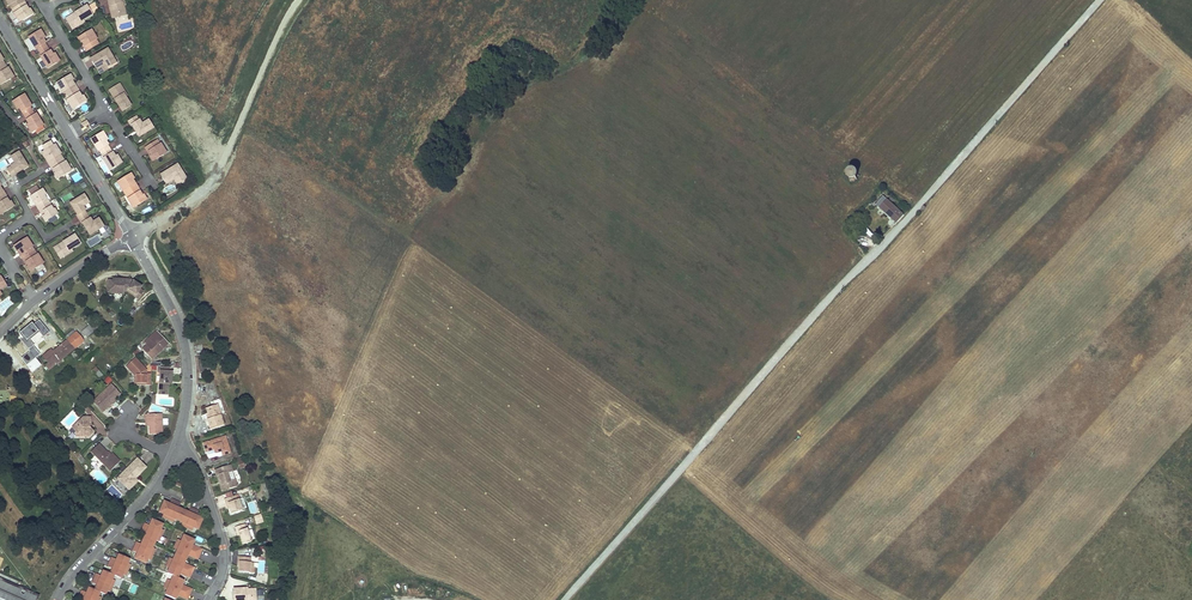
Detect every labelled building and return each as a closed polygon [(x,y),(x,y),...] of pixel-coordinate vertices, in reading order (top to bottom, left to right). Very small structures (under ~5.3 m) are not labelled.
[(12,10),(21,5),(18,0),(6,0),(12,10)] [(109,4),(111,3),(114,15),(125,12),(123,2),(121,2),(120,0),(108,0),(109,4)] [(25,2),(21,5),(24,10),(27,8),(29,11),(31,11),(25,2)] [(111,3),(109,4),(113,18),(126,15),(125,12),(114,15),(111,3)] [(21,5),(12,10),(18,20),(20,19),(22,23),(34,16),(31,11),(29,11),(27,8),(24,10),(21,5)] [(92,14),(88,7),(79,12),(79,13),(70,19),(76,27),(82,23),(81,21),(83,20),(92,14)] [(64,17),(73,13),(70,8),(61,13),(64,17)] [(79,13),(79,12),(68,19),(73,28),(76,27),(70,19),(79,13)] [(38,32),(29,38),(34,45),(36,44),(39,48),(37,49),(40,53),(48,48),(43,40),(44,39),(42,35),(40,36),(38,32)] [(89,32),(79,39),(82,43),(84,42),(85,45),(88,44),(91,49),(99,44),(93,35),(92,36),(89,32)] [(84,42),(82,43),(86,52),(91,49),(88,44),(85,45),(84,42)] [(48,48),(40,53),(42,58),(44,57),(46,60),(44,62),(48,70),(57,64),(55,60),(56,60),(54,56),(53,57),(48,48)] [(108,50),(92,60),(93,62),(109,52),(108,50)] [(109,52),(93,62),(96,67),(104,62),(105,64),(107,69),(109,68),(116,64),(113,58),(109,52)] [(6,65),(1,56),(0,57),(0,72),(1,74),(0,75),(0,84),(1,85),(12,79),(9,74),(11,73),(6,65)] [(116,64),(109,68),(109,69),(117,64),(114,58),(113,58),(116,64)] [(71,76),(60,83),(62,87),(60,88),(66,97),(75,91),(71,86),(74,85),(72,82),(74,81),(71,76)] [(120,84),(110,89),(117,101),(118,100),(113,91),(121,86),(120,84)] [(118,100),(117,101),(123,111),(131,106),(125,96),(124,94),(125,94),(121,86),(113,91),(118,100)] [(78,89),(75,91),(78,97),(80,95),(82,98),(83,97),(78,89)] [(75,91),(66,97),(71,106),(73,105),(75,109),(86,102),(83,97),(82,98),(80,95),(78,97),(75,91)] [(34,132),(43,127),(38,119),(36,121),(33,117),(35,116),(30,107),(28,108),(26,104),(28,103),(24,95),(15,100),(17,104),(16,105),(18,109),(19,108),(29,124),(28,125),(30,129),(32,128),(34,132)] [(139,120),(137,116),(128,121),(131,126),(133,125),(136,131),(137,130),(139,132),(140,131),(142,134),(152,128),(148,121),(142,124),(141,125),(138,121),(139,120)] [(88,121),(82,123),(85,132),(91,130),(88,121)] [(100,133),(91,138),(96,146),(99,145),(101,148),(99,149),(102,154),(110,149),(105,141),(106,140),(104,136),(103,137),(100,133)] [(158,140),(149,145),(152,150),(149,151),(150,154),(149,155),(152,160),(163,154),(160,150),(163,148),(158,140)] [(68,166),(58,149),(56,151),(53,146),(42,153),(45,158),(47,157),(49,159),(52,157),(55,162),(58,168),(55,169),(57,172),(55,173),(58,178),(69,172),(66,167),(68,166)] [(110,149),(102,154),(105,158),(106,157),(109,161),(106,163),(111,170),(120,165),(117,161),(119,160),(116,156),(115,157),(110,149)] [(10,167),(7,168),(12,177),(16,175),(15,173),(21,170),(20,168),(22,167),(21,165),(24,164),(18,153),(11,158),(15,164),(15,166),(11,168),(10,167)] [(47,157),(45,158),(50,166),(55,162),(52,157),(49,159),(47,157)] [(55,162),(50,166),(55,173),(57,172),(55,169),(58,168),(55,162)] [(176,165),(160,175),(162,177),(178,167),(176,165)] [(178,167),(162,177),(165,182),(172,177),(173,179),(176,184),(178,182),(184,178),(181,173),(178,167)] [(856,175),(856,173),(856,171),(854,169),(852,168),(850,168),(848,168),(846,170),(845,172),(845,174),(845,176),(847,178),(849,179),(851,179),(853,179),(855,177),(856,175)] [(74,183),(81,180),(79,173),(71,175),(74,183)] [(181,173),(184,178),(178,182),(179,183),(186,179),(182,173),(181,173)] [(130,174),(119,181),(122,185),(120,186),(125,195),(134,189),(131,184),(133,183),(132,180),(133,179),(130,174)] [(138,187),(134,189),(137,194),(140,193),(141,195),(142,195),(138,187)] [(41,189),(30,196),(33,202),(34,201),(42,215),(41,216),(45,221),(56,214),(53,209),(52,209),(44,195),(45,195),(41,189)] [(134,189),(125,195),(131,204),(132,203),(135,206),(146,200),(142,195),(141,195),(140,193),(137,194),(134,189)] [(6,195),(1,198),(4,203),(8,201),(9,204),(11,203),(6,195)] [(45,195),(44,195),(52,209),(53,209),(45,195)] [(76,215),(81,224),(82,223),(86,229),(87,228),(88,230),(90,230),(91,233),(102,226),(98,219),(92,223),(89,219),(87,220),(82,211),(84,210),(82,206),(88,202),(84,195),(73,202),(75,205),(74,206),(75,208),(74,209),(77,214),(76,215)] [(1,210),(3,214),(14,208),(11,203),(9,204),(8,201),(4,203),(1,198),(0,196),(0,210),(1,210)] [(904,214),(889,200),(881,209),(896,223),(904,214)] [(33,202),(41,216),(42,215),(34,201),(33,202)] [(71,220),(74,226),(79,223),(76,217),(71,220)] [(69,229),(60,235),(61,236),(52,242),(57,250),(66,244),(65,242),(74,237),(69,229)] [(874,235),(869,229),(865,232),(871,239),(874,235)] [(60,235),(49,242),(55,251),(57,250),(52,242),(61,236),(60,235)] [(39,259),(29,242),(27,243),(24,239),(14,245),(17,250),(19,249),(20,252),(23,250),(26,255),(30,260),(26,262),(28,265),(26,266),(29,271),(40,264),(37,260),(39,259)] [(19,249),(17,250),(21,258),(26,255),(23,250),(20,252),(19,249)] [(26,255),(21,258),(26,266),(28,265),(26,262),(30,260),(26,255)] [(109,281),(109,290),(118,291),(126,291),(126,289),(129,289),(137,295),(141,290),(143,287),(138,284),(137,285),(134,283),(135,282),(132,280),(118,279),(118,281),(114,281),(109,281)] [(126,289),(126,291),(128,292),(140,300),(145,292),(141,290),(137,295),(129,289),(126,289)] [(92,322),(82,332),(87,337),(97,328),(92,322)] [(73,330),(64,337),(67,340),(76,333),(73,330)] [(145,343),(148,346),(156,339),(157,340),(161,336),(157,331),(145,343)] [(52,353),(44,359),(48,363),(45,365),(49,369),(55,364),(55,363),(62,357),(63,358),(69,353),(75,360),(80,356),(74,349),(83,341),(76,333),(52,353)] [(143,351),(153,360),(169,344),(161,336),(157,340),(156,339),(148,346),(143,351)] [(43,356),(44,359),(52,353),(50,350),(43,356)] [(146,386),(151,386),(151,374),(147,374),(147,371),(136,359),(127,368),(134,375),(135,374),(137,376),(137,384),(146,385),(146,386)] [(205,361),(200,362),(200,373),(209,371),(205,361)] [(172,368),(158,367),(157,373),(160,373),(158,395),(168,395),(169,385),(169,383),(172,383),(173,372),(171,372),(172,368)] [(135,374),(134,375),(135,377),(135,386),(146,386),(146,385),(137,384),(137,376),(135,374)] [(111,384),(96,398),(98,400),(95,403),(103,412),(110,406),(109,404),(115,399),(120,394),(111,384)] [(84,404),(81,407),(89,415),(92,412),(84,404)] [(218,405),(206,408),(208,413),(209,418),(207,419),(211,430),(224,425),(218,405)] [(145,415),(145,420),(149,420),(148,426),(148,436),(161,436),(161,416),(145,415)] [(83,416),(75,423),(75,432),(79,432),(79,437),(89,437),(94,432),(91,428),(89,426),(90,422),(91,422),(91,416),(83,416)] [(225,437),(203,445),(206,454),(215,451),(216,455),(221,453),(223,457),(231,454),(225,437)] [(99,443),(91,451),(110,470),(120,461),(112,453),(110,455),(99,443)] [(137,458),(118,477),(130,489),(139,481),(136,478),(135,477),(137,475),(138,476),(147,468),(137,458)] [(231,466),(215,471),(217,477),(219,476),(223,491),(237,486),(231,466)] [(130,489),(118,477),(117,478),(129,490),(130,489)] [(236,497),(225,500),(226,505),(229,504),(230,509),(232,515),(243,512),(239,501),(237,501),(236,497)] [(180,513),(177,511),(178,510),(180,506),(170,501),(168,505),(168,507),(164,505),(165,504),(163,503),(158,513),(163,515),(161,518),(173,523),(174,520),(183,524),(181,527),(192,532),(194,529),(197,531),(202,521),(200,520),(199,522),(196,520),(197,518),(199,514),(190,509),(188,514),(187,516),(184,514),(185,513),(181,511),(180,513)] [(728,510),(739,519),(743,514),(732,505),(728,510)] [(261,515),(254,517),(256,523),(263,521),(261,515)] [(150,527),(145,525),(141,534),(146,536),(147,536),(145,540),(144,539),(143,542),(144,543),(142,546),(141,545),(137,543),(133,552),(137,554),(139,555),(137,559),(135,558),(135,560),(145,564),(147,560),(150,562),(155,551),(152,549),(155,541),(158,543),(163,532),(160,530),(162,526),(152,521),(151,523),(152,524),(151,527),(150,527)] [(243,526),(234,528),(236,533),(239,532),(240,535),(243,545),(251,542),(247,529),(244,530),(243,526)] [(187,599),(191,591),(183,587),(182,589),(180,589),(181,587),(184,581),(178,579),(180,574),(181,572),(183,573),(182,575),(189,578),(193,569),(186,566),(185,568),(183,567),(184,565),(188,556),(189,553),(191,554),(190,557),(197,560),(201,551),(194,547),(193,549),(191,548),(192,546),(194,541),(184,537),(182,542),(178,551),(174,561),(170,570),(168,574),(174,577),(171,583),(168,591),(165,596),(174,599),(175,599),(177,596),(178,594),(180,594),(179,597),(187,599)] [(112,558),(108,567),(112,569),(114,570),(113,573),(111,572),(110,575),(103,571),(102,573),(104,574),(102,577),(101,577),(96,575),(92,583),(97,585),(98,586),(97,589),(95,589),(95,590),(89,588),(88,589),(90,590),(88,594),(87,593),(82,591),(78,599),(99,599),(100,598),(98,597),(100,592),(105,595),(107,591),(110,592),(114,582),(111,580),(113,576),(120,579),(122,575),(125,577),(130,565),(127,564),(129,560),(119,555),(118,557),(119,558),(118,561),(116,560),(112,558)] [(251,557),(239,556),(238,561),(240,561),(240,566),(239,571),(250,572),(251,562),(251,557)] [(21,590),(19,594),(26,598),(28,594),(30,590),(22,587),(23,585),(0,575),(0,581),(21,590)] [(0,581),(0,599),(38,599),(39,599),(37,599),(37,598),(28,594),(26,598),(19,594),(21,590),(0,581)] [(234,589),(235,599),(246,599),(247,599),(258,599),(256,587),(245,589),(245,588),(234,589)]
